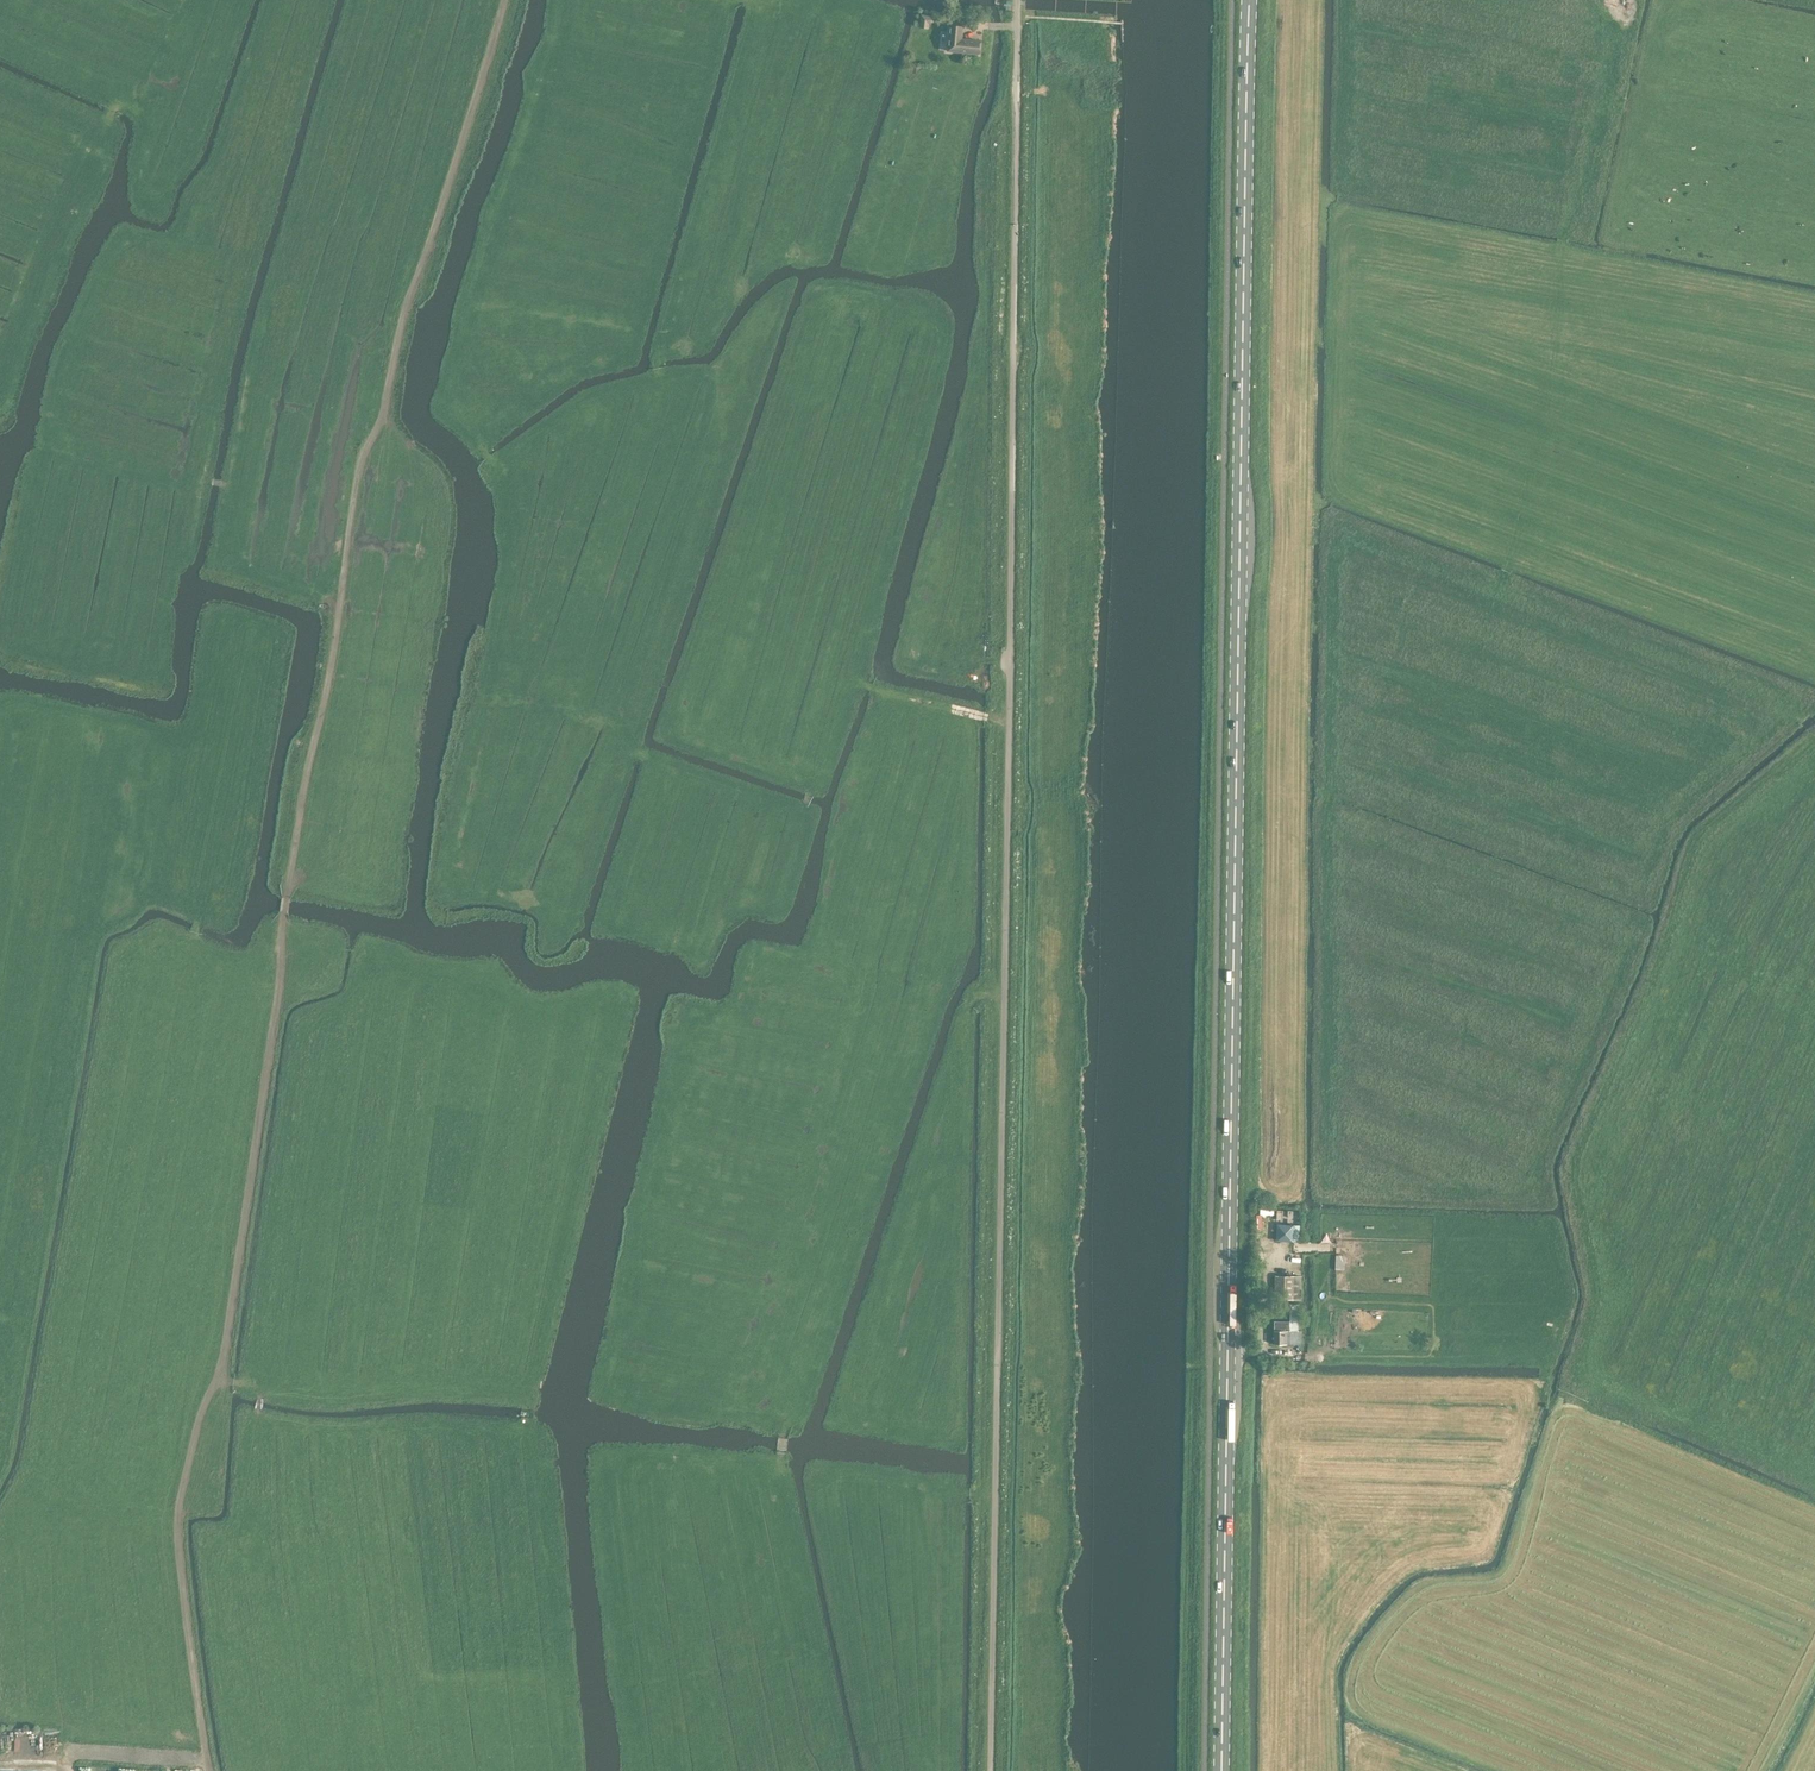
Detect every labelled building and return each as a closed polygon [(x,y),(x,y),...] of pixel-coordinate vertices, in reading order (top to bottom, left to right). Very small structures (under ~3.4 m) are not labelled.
[(931,16),(921,15),(920,27),(928,28),(928,23),(930,24),(931,16)] [(947,51),(978,54),(979,40),(961,39),(963,26),(949,25),(947,51)] [(1278,1224),(1277,1241),(1300,1241),(1300,1225),(1278,1224)] [(1273,1250),(1274,1226),(1261,1226),(1261,1250),(1273,1250)] [(1274,1278),(1274,1300),(1300,1300),(1300,1278),(1274,1278)] [(1298,1331),(1298,1316),(1298,1305),(1289,1305),(1289,1321),(1274,1321),(1274,1330),(1273,1344),(1290,1345),(1290,1331),(1298,1331)]
